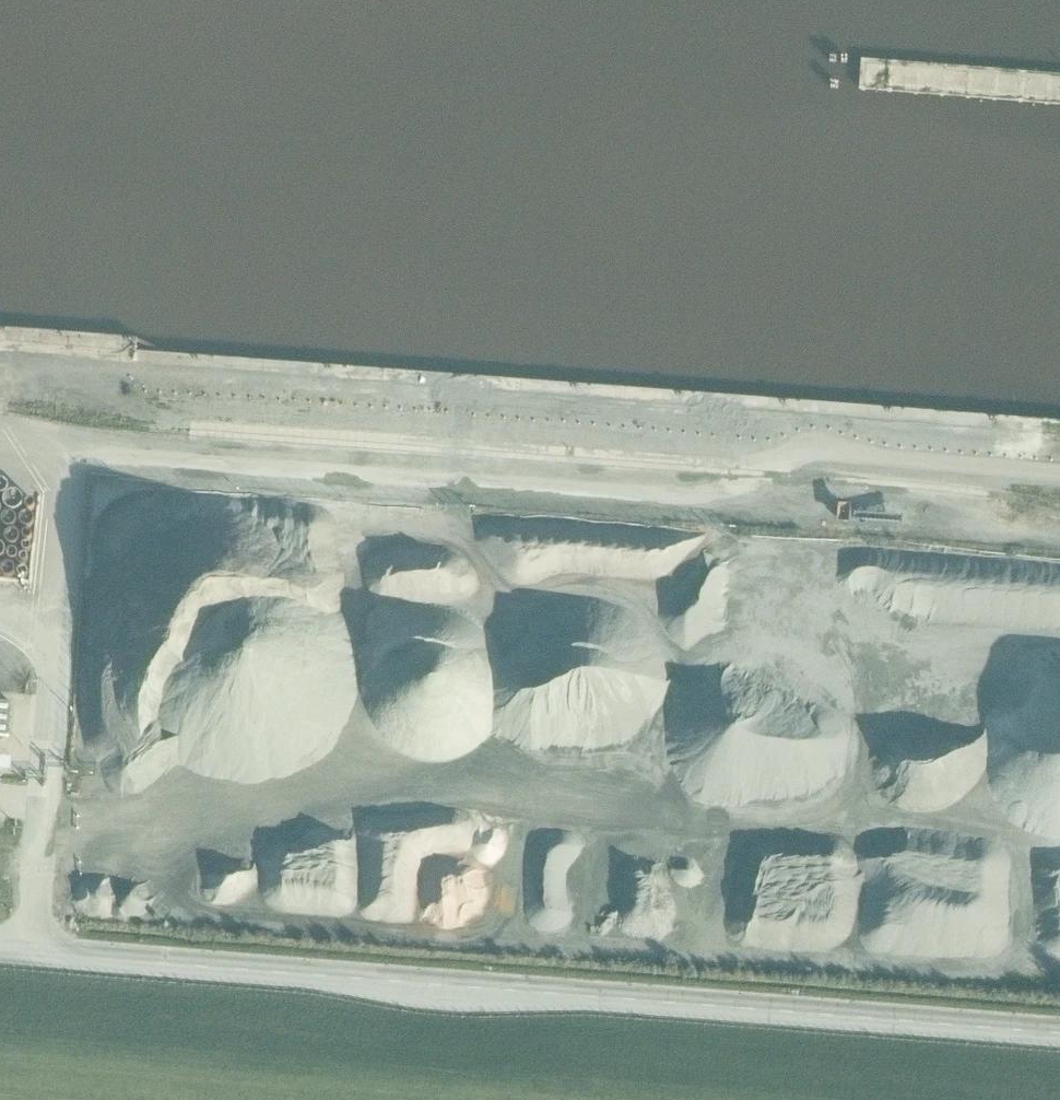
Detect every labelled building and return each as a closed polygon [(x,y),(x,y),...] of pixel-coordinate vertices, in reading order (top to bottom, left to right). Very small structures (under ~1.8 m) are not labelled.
[(9,740),(10,705),(0,704),(0,740),(9,740)] [(11,768),(10,753),(0,753),(0,768),(11,768)]
